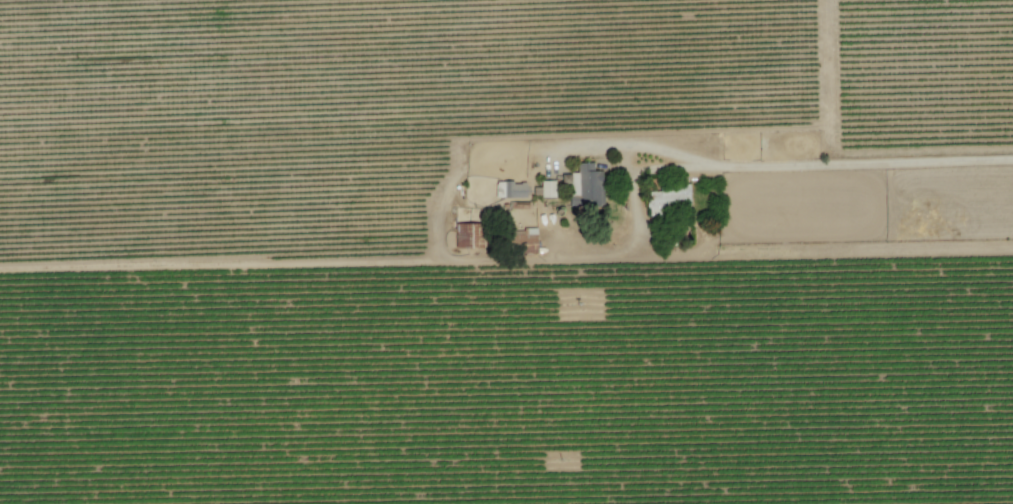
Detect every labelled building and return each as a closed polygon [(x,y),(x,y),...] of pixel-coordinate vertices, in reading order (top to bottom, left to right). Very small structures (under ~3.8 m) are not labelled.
[(570,205),(603,205),(603,170),(592,170),(592,163),(576,163),(576,174),(561,174),(561,184),(570,184),(570,205)] [(555,181),(541,180),(541,198),(554,198),(555,181)] [(525,198),(525,183),(502,183),(502,198),(525,198)] [(689,189),(648,188),(647,211),(688,212),(689,189)] [(481,249),(481,224),(455,224),(454,248),(481,249)]
